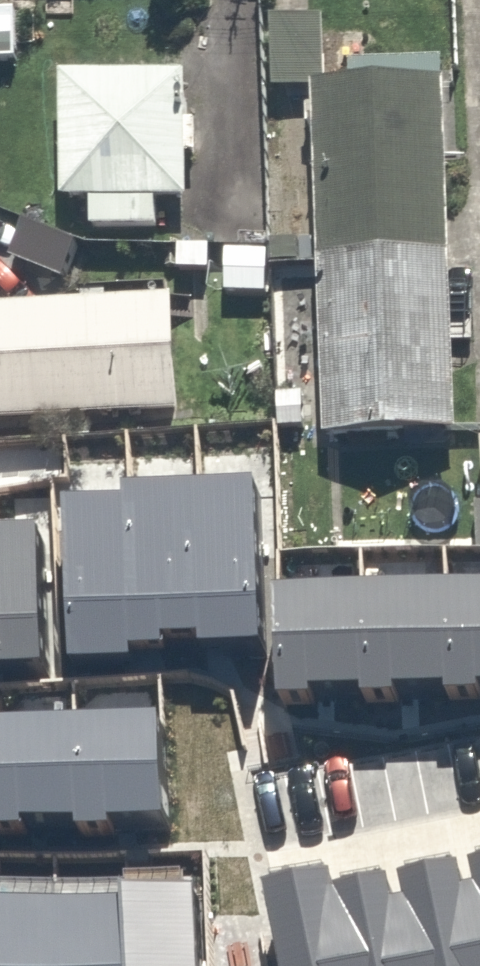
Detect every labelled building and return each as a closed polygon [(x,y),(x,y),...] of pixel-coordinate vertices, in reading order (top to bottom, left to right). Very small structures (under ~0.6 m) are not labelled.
[(181,110),(181,58),(47,60),(48,191),(77,190),(77,222),(151,221),(150,192),(176,192),(175,149),(196,149),(196,110),(181,110)] [(443,68),(306,68),(307,415),(443,414),(443,68)] [(151,404),(149,291),(0,293),(0,406),(151,404)] [(249,476),(196,477),(198,627),(199,638),(258,633),(249,476)] [(132,479),(132,490),(135,639),(160,640),(160,628),(198,627),(196,477),(132,479)] [(132,490),(63,491),(66,654),(128,653),(128,640),(135,639),(132,490)] [(0,522),(0,658),(38,656),(33,521),(0,522)] [(440,575),(443,677),(443,684),(476,683),(475,672),(479,672),(479,574),(440,575)] [(440,575),(358,577),(358,677),(360,685),(391,684),(391,676),(443,677),(440,575)] [(358,577),(272,580),(275,687),(305,688),(305,679),(358,677),(358,577)] [(158,807),(154,706),(72,709),(76,809),(77,817),(106,816),(105,810),(158,807)] [(72,709),(0,712),(0,819),(19,819),(19,810),(76,809),(72,709)] [(472,878),(479,914),(479,848),(466,852),(472,878)] [(399,893),(414,965),(479,965),(479,914),(472,878),(459,881),(452,853),(393,866),(399,893)] [(324,878),(341,965),(414,965),(399,893),(388,896),(382,867),(324,878)] [(280,965),(341,965),(324,878),(322,868),(263,879),(280,965)] [(118,886),(123,965),(198,965),(191,873),(117,878),(118,886)] [(54,890),(58,965),(123,965),(118,886),(54,890)] [(0,893),(0,965),(58,965),(54,890),(0,893)]
